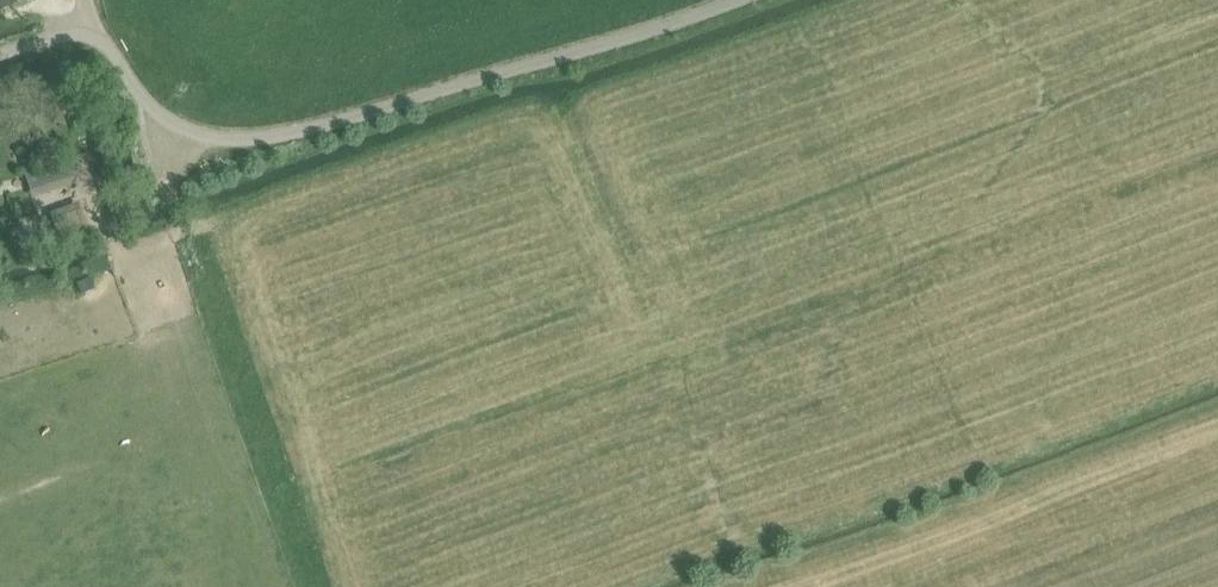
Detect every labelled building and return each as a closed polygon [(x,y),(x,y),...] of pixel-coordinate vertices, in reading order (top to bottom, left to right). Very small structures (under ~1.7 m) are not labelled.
[(29,0),(0,0),(0,8),(0,9),(29,0)] [(68,161),(27,175),(32,189),(73,175),(68,161)] [(83,214),(55,224),(60,238),(88,228),(83,214)]
